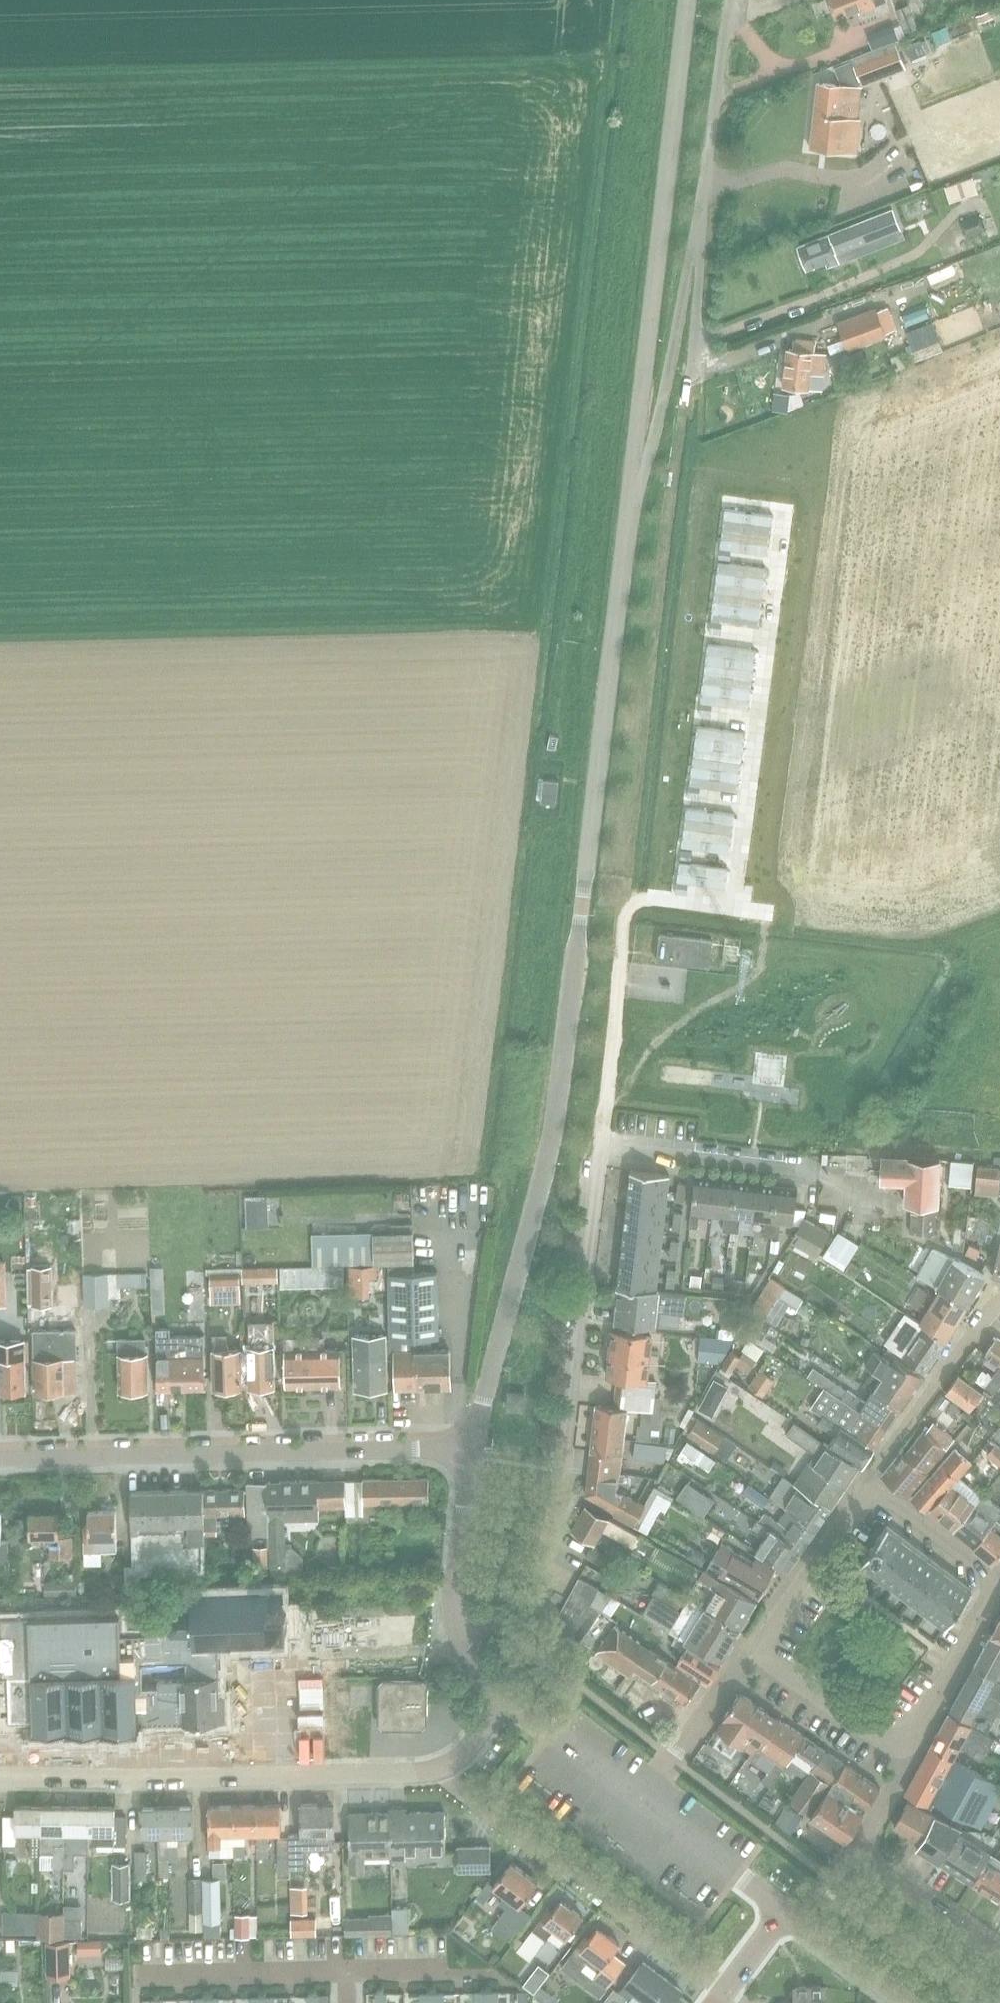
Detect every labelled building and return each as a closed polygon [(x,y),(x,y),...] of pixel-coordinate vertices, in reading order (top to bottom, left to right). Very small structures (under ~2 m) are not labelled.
[(837,15),(860,6),(861,10),(886,0),(831,0),(837,15)] [(905,31),(917,27),(908,4),(896,8),(905,31)] [(893,23),(880,29),(886,43),(899,38),(893,23)] [(945,25),(930,31),(935,44),(951,38),(945,25)] [(912,57),(925,52),(920,40),(907,45),(912,57)] [(876,43),(865,47),(867,52),(878,48),(876,43)] [(861,79),(903,62),(898,48),(855,65),(861,79)] [(860,86),(860,81),(852,60),(837,67),(844,84),(817,81),(810,146),(846,149),(849,117),(857,118),(860,86)] [(950,200),(978,190),(973,177),(945,187),(950,200)] [(892,208),(874,215),(800,244),(808,267),(826,260),(828,265),(841,260),(838,251),(900,227),(892,208)] [(966,236),(985,229),(979,214),(960,221),(966,236)] [(885,305),(836,323),(845,346),(846,348),(894,329),(885,305)] [(911,349),(941,338),(934,320),(904,331),(911,349)] [(787,348),(783,384),(809,387),(822,389),(826,353),(813,351),(787,348)] [(861,348),(850,352),(854,362),(865,358),(861,348)] [(844,349),(828,354),(834,371),(850,366),(844,349)] [(833,407),(827,456),(856,459),(862,411),(833,407)] [(862,411),(856,459),(885,463),(892,415),(862,411)] [(912,417),(906,466),(935,470),(941,421),(912,417)] [(725,507),(722,527),(771,533),(773,513),(725,507)] [(722,527),(720,546),(768,552),(771,533),(722,527)] [(718,560),(715,589),(763,596),(767,566),(718,560)] [(715,589),(711,619),(759,625),(763,596),(715,589)] [(708,642),(704,671),(752,677),(756,648),(708,642)] [(704,671),(700,700),(748,707),(752,677),(704,671)] [(697,724),(693,754),(742,760),(745,731),(697,724)] [(693,754),(690,783),(738,789),(742,760),(693,754)] [(556,803),(559,780),(543,778),(540,801),(556,803)] [(687,806),(684,825),(732,832),(735,812),(687,806)] [(684,825),(681,845),(730,851),(732,832),(684,825)] [(679,860),(677,880),(725,886),(728,867),(679,860)] [(666,934),(659,933),(655,959),(707,966),(710,939),(694,937),(671,934),(672,931),(666,930),(666,934)] [(947,1175),(969,1176),(971,1150),(948,1149),(947,1175)] [(936,1205),(938,1158),(879,1155),(878,1180),(905,1182),(904,1203),(910,1204),(909,1232),(933,1233),(935,1205),(936,1205)] [(977,1164),(976,1181),(998,1183),(999,1169),(999,1167),(977,1164)] [(665,1190),(666,1174),(630,1170),(628,1186),(665,1190)] [(711,1213),(715,1179),(693,1177),(688,1227),(696,1228),(698,1212),(711,1213)] [(729,1232),(735,1182),(715,1179),(711,1213),(723,1214),(721,1231),(729,1232)] [(751,1218),(755,1184),(735,1182),(729,1232),(734,1232),(736,1233),(738,1216),(751,1218)] [(683,1192),(684,1184),(675,1183),(674,1191),(683,1192)] [(769,1236),(775,1186),(755,1184),(751,1218),(763,1219),(761,1235),(769,1236)] [(663,1206),(665,1190),(628,1186),(626,1201),(663,1206)] [(792,1223),(796,1189),(775,1186),(769,1236),(771,1237),(776,1237),(778,1221),(792,1223)] [(682,1201),(683,1192),(674,1191),(673,1200),(682,1201)] [(868,1210),(878,1211),(880,1191),(869,1191),(868,1210)] [(246,1211),(267,1210),(266,1194),(246,1194),(246,1211)] [(661,1219),(663,1206),(626,1201),(624,1215),(661,1219)] [(679,1222),(680,1213),(672,1212),(671,1221),(679,1222)] [(660,1234),(661,1219),(624,1215),(623,1229),(660,1234)] [(827,1231),(802,1217),(789,1240),(814,1254),(827,1231)] [(962,1240),(962,1218),(947,1218),(947,1240),(962,1240)] [(678,1230),(679,1222),(671,1221),(670,1229),(678,1230)] [(658,1247),(660,1234),(623,1229),(621,1243),(658,1247)] [(374,1231),(374,1230),(312,1231),(313,1263),(389,1262),(391,1337),(391,1338),(395,1337),(395,1356),(396,1388),(450,1386),(449,1348),(431,1349),(430,1337),(439,1336),(437,1271),(413,1271),(413,1230),(390,1231),(374,1231)] [(734,1232),(729,1232),(728,1236),(728,1239),(734,1240),(735,1240),(736,1233),(734,1232)] [(771,1237),(769,1248),(777,1249),(779,1237),(776,1237),(771,1237)] [(676,1250),(677,1241),(669,1240),(668,1249),(676,1250)] [(999,1242),(992,1275),(999,1277),(999,1242)] [(656,1261),(658,1247),(621,1243),(620,1257),(656,1261)] [(969,1245),(966,1251),(976,1256),(979,1249),(969,1245)] [(675,1259),(676,1250),(668,1249),(667,1258),(675,1259)] [(929,1264),(920,1277),(966,1305),(984,1275),(965,1264),(932,1249),(925,1261),(929,1264)] [(655,1276),(656,1261),(620,1257),(618,1272),(655,1276)] [(51,1265),(32,1265),(33,1305),(48,1305),(52,1305),(51,1265)] [(344,1265),(280,1267),(280,1282),(344,1280),(344,1265)] [(242,1281),(260,1281),(260,1266),(241,1266),(242,1281)] [(163,1267),(151,1267),(152,1289),(164,1289),(163,1267)] [(378,1267),(348,1267),(348,1299),(370,1299),(369,1278),(378,1277),(378,1267)] [(673,1279),(674,1270),(666,1269),(665,1278),(673,1279)] [(84,1270),(85,1294),(85,1303),(108,1303),(108,1270),(84,1270)] [(118,1285),(147,1284),(146,1271),(117,1272),(118,1285)] [(212,1289),(240,1288),(240,1272),(212,1273),(212,1289)] [(653,1291),(653,1289),(655,1276),(618,1272),(616,1287),(617,1287),(653,1291)] [(690,1273),(689,1283),(700,1284),(701,1274),(690,1273)] [(714,1275),(712,1286),(722,1287),(723,1276),(714,1275)] [(766,1311),(783,1285),(770,1276),(753,1303),(766,1311)] [(735,1277),(734,1291),(744,1292),(746,1278),(735,1277)] [(672,1287),(673,1279),(665,1278),(664,1286),(672,1287)] [(58,1304),(79,1303),(79,1284),(58,1284),(58,1304)] [(683,1313),(685,1294),(686,1293),(653,1289),(653,1291),(617,1287),(613,1321),(654,1326),(654,1323),(678,1325),(679,1312),(683,1313)] [(933,1296),(919,1287),(914,1296),(956,1322),(966,1306),(966,1305),(948,1294),(938,1288),(933,1296)] [(956,1322),(914,1296),(909,1303),(924,1312),(918,1320),(919,1321),(920,1320),(946,1338),(956,1322)] [(78,1389),(77,1327),(74,1327),(74,1315),(69,1315),(69,1304),(52,1305),(48,1305),(48,1328),(34,1328),(35,1390),(78,1389)] [(753,1311),(743,1325),(761,1338),(771,1324),(753,1311)] [(248,1346),(249,1386),(275,1386),(273,1320),(258,1320),(259,1333),(248,1334),(248,1346)] [(946,1338),(920,1320),(919,1321),(918,1320),(918,1321),(922,1324),(915,1334),(899,1323),(885,1344),(901,1356),(901,1357),(923,1372),(946,1338)] [(156,1327),(157,1388),(205,1387),(204,1334),(170,1335),(170,1327),(156,1327)] [(606,1376),(618,1377),(616,1393),(653,1397),(655,1381),(645,1380),(650,1335),(611,1330),(606,1376)] [(386,1357),(395,1356),(395,1337),(391,1338),(391,1337),(386,1337),(386,1333),(354,1334),(355,1388),(387,1388),(386,1357)] [(214,1349),(213,1349),(214,1387),(241,1386),(240,1348),(227,1349),(227,1334),(214,1334),(214,1349)] [(320,1349),(319,1336),(284,1337),(286,1386),(341,1384),(340,1349),(320,1349)] [(720,1362),(733,1339),(702,1336),(699,1360),(716,1361),(720,1362)] [(145,1337),(119,1337),(120,1389),(148,1388),(147,1352),(145,1352),(145,1337)] [(996,1337),(985,1354),(999,1363),(999,1340),(996,1337)] [(1,1391),(25,1390),(24,1338),(0,1339),(0,1356),(1,1391)] [(739,1355),(730,1349),(721,1364),(730,1370),(735,1363),(739,1355)] [(739,1355),(735,1363),(747,1371),(755,1358),(743,1349),(739,1355)] [(921,1377),(920,1376),(894,1360),(892,1363),(875,1351),(865,1364),(882,1376),(871,1391),(870,1390),(870,1391),(871,1392),(872,1390),(899,1408),(921,1377)] [(993,1376),(982,1368),(975,1378),(985,1386),(986,1385),(995,1391),(999,1384),(999,1366),(993,1376)] [(759,1369),(749,1384),(762,1393),(773,1379),(759,1369)] [(958,1373),(947,1390),(972,1407),(977,1400),(983,1404),(992,1391),(985,1386),(983,1390),(958,1373)] [(863,1401),(845,1389),(829,1378),(824,1386),(840,1397),(839,1398),(859,1411),(886,1428),(897,1411),(899,1408),(872,1390),(871,1392),(870,1391),(863,1401)] [(839,1398),(840,1397),(824,1386),(810,1406),(821,1413),(822,1413),(836,1423),(844,1428),(874,1446),(886,1428),(859,1411),(839,1398)] [(522,1408),(524,1393),(509,1391),(507,1406),(522,1408)] [(622,1436),(626,1408),(651,1412),(653,1397),(616,1393),(614,1407),(595,1404),(590,1448),(611,1451),(613,1435),(622,1436)] [(706,1394),(698,1408),(712,1415),(717,1406),(715,1399),(706,1394)] [(822,1413),(821,1413),(816,1422),(834,1434),(828,1443),(828,1444),(859,1464),(861,1465),(874,1446),(844,1428),(836,1423),(822,1413)] [(714,1449),(724,1434),(698,1416),(687,1431),(714,1449)] [(859,1464),(828,1444),(828,1443),(794,1420),(786,1432),(808,1448),(808,1447),(815,1452),(809,1462),(844,1486),(856,1469),(859,1464)] [(906,1496),(945,1449),(953,1438),(932,1422),(924,1432),(922,1431),(903,1455),(899,1452),(882,1475),(906,1496)] [(617,1479),(622,1436),(613,1435),(611,1451),(590,1448),(585,1494),(611,1509),(614,1515),(632,1526),(644,1505),(616,1490),(617,1479)] [(687,1438),(680,1448),(709,1467),(715,1458),(687,1438)] [(991,1439),(984,1449),(988,1452),(995,1443),(991,1439)] [(665,1461),(667,1444),(635,1440),(633,1457),(665,1461)] [(999,1462),(999,1447),(995,1443),(988,1452),(999,1462)] [(958,1474),(970,1460),(954,1447),(911,1495),(928,1509),(958,1474)] [(970,1461),(970,1460),(958,1474),(928,1509),(953,1529),(975,1503),(951,1484),(970,1461)] [(844,1486),(809,1462),(807,1461),(794,1482),(785,1475),(785,1476),(830,1507),(844,1486)] [(830,1507),(785,1476),(770,1495),(771,1496),(787,1507),(815,1527),(830,1507)] [(428,1477),(346,1479),(346,1514),(363,1514),(363,1501),(429,1501),(428,1477)] [(649,1478),(645,1495),(660,1500),(665,1482),(649,1478)] [(319,1518),(319,1506),(318,1502),(319,1501),(319,1479),(268,1480),(269,1532),(271,1565),(285,1565),(284,1519),(319,1518)] [(346,1514),(346,1479),(319,1479),(319,1501),(318,1502),(319,1506),(346,1505),(346,1514)] [(269,1532),(268,1480),(247,1481),(249,1523),(248,1532),(269,1532)] [(764,1506),(771,1496),(770,1495),(749,1481),(742,1491),(764,1506)] [(244,1488),(203,1489),(204,1528),(217,1528),(217,1512),(244,1512),(244,1488)] [(165,1573),(164,1489),(131,1490),(133,1563),(125,1564),(125,1592),(142,1591),(141,1574),(165,1573)] [(204,1528),(203,1489),(164,1489),(165,1573),(205,1573),(204,1528)] [(703,1490),(693,1506),(704,1514),(714,1498),(703,1490)] [(983,1492),(980,1496),(975,1503),(953,1529),(969,1542),(973,1545),(996,1517),(999,1512),(999,1506),(983,1492)] [(639,1535),(585,1504),(571,1530),(594,1543),(602,1529),(633,1546),(639,1535)] [(815,1527),(787,1507),(778,1519),(765,1510),(758,1520),(801,1549),(815,1527)] [(45,1543),(52,1543),(52,1555),(73,1554),(73,1534),(61,1534),(60,1510),(30,1511),(30,1535),(44,1535),(45,1543)] [(85,1563),(101,1563),(101,1550),(117,1549),(116,1510),(88,1510),(89,1524),(84,1524),(85,1563)] [(8,1559),(8,1539),(2,1539),(1,1512),(0,1512),(0,1559),(8,1559)] [(999,1552),(999,1521),(996,1517),(973,1545),(978,1550),(993,1561),(999,1552)] [(801,1549),(758,1520),(757,1521),(756,1520),(751,1528),(764,1537),(756,1549),(787,1569),(801,1549)] [(887,1525),(876,1539),(860,1561),(946,1625),(972,1589),(887,1525)] [(759,1597),(777,1567),(757,1555),(753,1562),(721,1543),(707,1566),(759,1597)] [(268,1544),(255,1545),(255,1572),(268,1572),(268,1544)] [(624,1562),(592,1544),(585,1555),(617,1573),(624,1562)] [(691,1544),(685,1553),(701,1562),(707,1553),(691,1544)] [(720,1579),(719,1580),(702,1570),(697,1578),(715,1588),(703,1606),(738,1628),(755,1599),(720,1579)] [(607,1598),(596,1591),(598,1587),(579,1576),(553,1623),(579,1641),(600,1609),(607,1598)] [(45,1581),(46,1593),(77,1593),(76,1581),(45,1581)] [(173,1631),(173,1646),(192,1644),(208,1644),(208,1642),(218,1641),(219,1641),(219,1644),(222,1643),(222,1641),(231,1641),(231,1643),(234,1643),(234,1641),(244,1641),(244,1643),(247,1643),(247,1641),(257,1640),(257,1643),(285,1642),(285,1625),(293,1625),(293,1605),(284,1605),(283,1587),(255,1588),(255,1590),(245,1590),(245,1588),(242,1588),(242,1590),(233,1591),(233,1589),(229,1589),(229,1591),(220,1591),(220,1589),(217,1589),(217,1591),(206,1592),(206,1590),(179,1591),(179,1604),(173,1604),(168,1610),(168,1626),(173,1631)] [(680,1611),(652,1593),(641,1612),(676,1635),(677,1633),(685,1637),(685,1639),(719,1659),(738,1628),(703,1606),(703,1607),(688,1597),(680,1611)] [(617,1621),(600,1609),(579,1641),(591,1650),(628,1674),(633,1667),(683,1701),(698,1681),(615,1624),(617,1621)] [(120,1613),(1,1617),(3,1674),(10,1674),(12,1719),(53,1717),(53,1709),(84,1708),(85,1722),(183,1718),(182,1676),(158,1677),(158,1685),(143,1685),(142,1660),(186,1658),(187,1676),(192,1676),(217,1675),(219,1675),(218,1641),(208,1642),(208,1644),(192,1644),(173,1646),(173,1631),(121,1633),(120,1613)] [(707,1680),(719,1659),(685,1639),(685,1637),(677,1633),(676,1635),(671,1641),(684,1649),(677,1661),(705,1679),(707,1680)] [(991,1633),(974,1664),(999,1678),(999,1638),(991,1633)] [(974,1664),(964,1682),(950,1708),(987,1728),(999,1703),(999,1678),(974,1664)] [(217,1675),(192,1676),(184,1676),(182,1676),(183,1718),(182,1722),(226,1721),(225,1695),(218,1696),(217,1675)] [(378,1717),(388,1717),(388,1727),(417,1727),(418,1717),(428,1717),(428,1687),(418,1687),(418,1677),(388,1677),(388,1687),(378,1687),(378,1717)] [(762,1743),(779,1718),(739,1691),(719,1720),(721,1722),(717,1728),(752,1751),(759,1741),(762,1743)] [(991,1736),(949,1711),(930,1746),(952,1757),(957,1747),(971,1755),(975,1748),(983,1753),(991,1736)] [(785,1763),(805,1735),(779,1718),(762,1743),(759,1741),(752,1751),(748,1756),(769,1769),(762,1779),(770,1785),(785,1762),(785,1763)] [(797,1788),(824,1749),(805,1735),(785,1763),(805,1776),(797,1788)] [(971,1821),(987,1789),(992,1779),(951,1759),(952,1757),(930,1746),(905,1792),(930,1807),(932,1802),(971,1821)] [(846,1838),(879,1786),(824,1749),(797,1788),(790,1799),(846,1838)] [(698,1751),(693,1757),(702,1763),(707,1757),(698,1751)] [(764,1793),(759,1800),(770,1808),(775,1801),(764,1793)] [(928,1856),(949,1824),(933,1816),(906,1801),(892,1826),(919,1841),(915,1848),(928,1856)] [(257,1802),(233,1803),(234,1831),(233,1831),(233,1853),(245,1853),(244,1831),(256,1831),(257,1831),(257,1802)] [(257,1853),(269,1853),(268,1831),(280,1830),(279,1802),(257,1802),(257,1831),(256,1831),(257,1853)] [(302,1830),(290,1830),(290,1837),(291,1868),(308,1868),(308,1849),(334,1848),(333,1805),(318,1806),(318,1802),(301,1802),(302,1830)] [(40,1829),(40,1803),(16,1803),(16,1813),(5,1813),(4,1847),(15,1847),(16,1829),(30,1829),(30,1856),(40,1856),(40,1849),(40,1829)] [(64,1865),(65,1803),(40,1803),(40,1829),(40,1849),(54,1849),(54,1865),(64,1865)] [(89,1842),(89,1804),(65,1803),(64,1865),(74,1866),(74,1850),(87,1850),(87,1842),(89,1842)] [(192,1803),(167,1804),(169,1874),(169,1857),(178,1857),(177,1831),(193,1831),(192,1803)] [(209,1854),(222,1854),(221,1831),(233,1831),(234,1831),(233,1803),(208,1803),(209,1854)] [(796,1809),(786,1803),(773,1822),(783,1828),(796,1809)] [(126,1842),(126,1814),(114,1814),(114,1804),(89,1804),(89,1842),(126,1842)] [(169,1874),(167,1804),(142,1805),(143,1832),(159,1832),(160,1874),(169,1874)] [(444,1810),(404,1811),(404,1835),(391,1835),(391,1854),(391,1859),(405,1858),(405,1853),(446,1852),(444,1810)] [(404,1835),(404,1811),(349,1812),(350,1870),(365,1870),(364,1854),(391,1854),(391,1835),(404,1835)] [(959,1828),(949,1824),(928,1856),(971,1883),(988,1857),(990,1853),(956,1833),(959,1828)] [(992,1845),(999,1851),(999,1834),(992,1845)] [(279,1875),(291,1875),(291,1868),(290,1837),(278,1837),(279,1875)] [(470,1845),(458,1846),(458,1869),(490,1868),(490,1844),(470,1845)] [(135,1851),(135,1880),(146,1880),(146,1851),(135,1851)] [(988,1857),(971,1883),(999,1902),(999,1869),(990,1863),(992,1859),(988,1857)] [(509,1938),(517,1928),(529,1912),(519,1904),(537,1880),(511,1859),(492,1883),(505,1893),(498,1901),(505,1906),(499,1915),(491,1924),(509,1938)] [(130,1897),(129,1861),(113,1861),(113,1897),(130,1897)] [(202,1879),(204,1921),(221,1921),(219,1878),(202,1879)] [(190,1910),(202,1909),(201,1879),(189,1879),(190,1910)] [(517,1946),(516,1948),(528,1957),(545,1936),(553,1925),(566,1935),(582,1914),(560,1897),(552,1908),(548,1905),(532,1926),(523,1938),(517,1946)] [(393,1932),(409,1932),(409,1921),(409,1905),(393,1906),(393,1913),(393,1922),(393,1932)] [(2,1933),(38,1932),(39,1909),(2,1909),(2,1933)] [(62,1934),(63,1910),(39,1909),(38,1932),(38,1933),(62,1934)] [(202,1909),(190,1910),(191,1929),(203,1929),(202,1909)] [(345,1933),(393,1932),(393,1922),(393,1913),(370,1914),(370,1916),(345,1916),(345,1933)] [(82,1916),(64,1915),(63,1934),(81,1934),(82,1916)] [(292,1934),(316,1934),(315,1917),(292,1917),(292,1934)] [(235,1935),(258,1935),(258,1922),(235,1922),(235,1935)] [(153,1923),(139,1923),(139,1934),(153,1934),(153,1923)] [(624,1961),(611,1951),(619,1942),(596,1924),(588,1935),(585,1933),(562,1964),(574,1973),(585,1959),(598,1968),(593,1974),(606,1984),(624,1961)] [(169,1925),(161,1926),(161,1937),(169,1937),(169,1925)] [(519,1935),(513,1943),(517,1946),(523,1938),(519,1935)] [(67,1971),(67,1939),(47,1939),(47,1971),(67,1971)] [(496,1950),(489,1959),(495,1964),(502,1955),(496,1950)] [(628,1997),(633,1990),(650,2002),(670,2002),(681,1988),(643,1960),(620,1990),(628,1997)] [(17,1969),(2,1969),(2,1983),(17,1983),(17,1969)] [(825,1986),(794,1987),(794,2002),(793,2002),(825,2002),(825,1986)] [(526,1989),(518,1990),(518,2002),(527,2002),(526,1989)] [(487,1990),(474,1991),(475,1999),(487,1999),(487,1990)] [(499,1990),(487,1990),(487,1999),(499,1998),(499,1990)] [(444,1991),(431,1992),(432,2000),(444,2000),(444,1991)] [(431,1992),(419,1992),(420,2000),(432,2000),(431,1992)] [(387,1993),(375,1993),(375,2001),(387,2001),(387,1993)] [(319,1994),(307,1994),(307,2002),(319,2002),(319,1994)] [(319,1994),(319,2002),(328,2002),(328,1994),(319,1994)]
